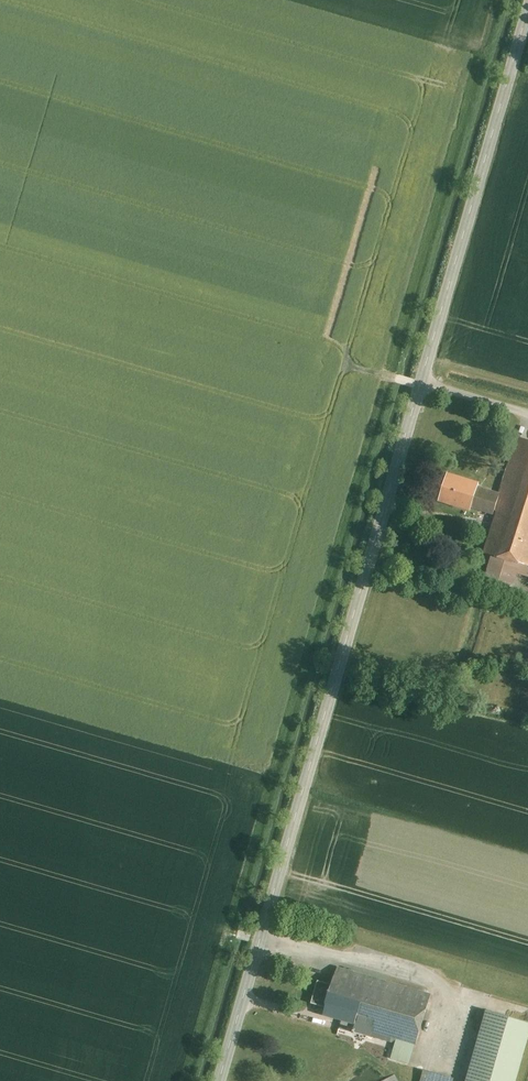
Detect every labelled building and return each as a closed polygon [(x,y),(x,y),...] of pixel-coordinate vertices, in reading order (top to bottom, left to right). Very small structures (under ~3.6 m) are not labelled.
[(521,437),(504,493),(498,516),(487,551),(495,553),(527,563),(527,440),(521,437)] [(484,482),(452,472),(444,500),(476,509),(482,486),(484,482)] [(504,493),(482,486),(476,509),(498,516),(504,493)] [(527,573),(527,563),(495,553),(492,563),(527,573)] [(431,991),(338,964),(333,982),(326,1005),(324,1012),(357,1021),(356,1025),(399,1037),(416,1042),(431,991)] [(333,982),(319,979),(313,1001),(326,1005),(333,982)] [(488,1010),(467,1080),(517,1080),(527,1045),(527,1021),(488,1010)] [(399,1037),(393,1056),(410,1061),(416,1042),(399,1037)] [(406,1076),(421,1080),(422,1080),(425,1068),(409,1063),(406,1076)] [(425,1068),(422,1080),(453,1080),(455,1077),(425,1068)]
